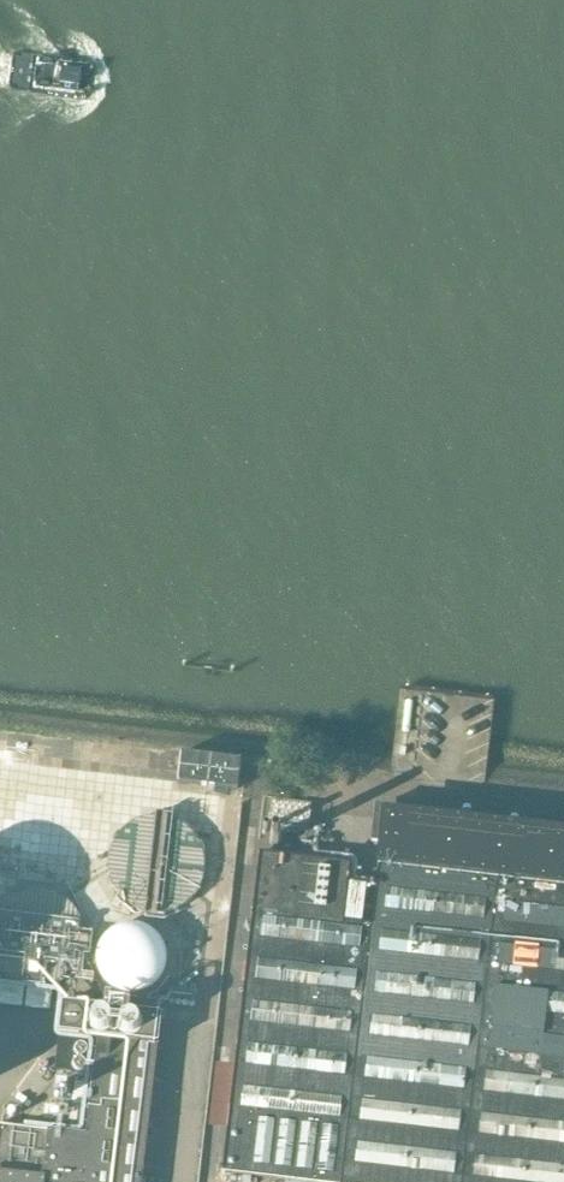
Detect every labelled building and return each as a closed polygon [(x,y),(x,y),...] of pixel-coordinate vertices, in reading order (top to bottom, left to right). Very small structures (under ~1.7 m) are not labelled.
[(181,751),(177,783),(237,790),(241,758),(181,751)] [(61,779),(0,774),(0,864),(52,869),(61,779)] [(310,805),(271,800),(268,819),(272,819),(278,832),(297,834),(305,823),(308,823),(310,805)] [(221,1173),(281,1180),(297,1181),(563,1181),(563,830),(375,808),(371,845),(380,846),(372,910),(345,907),(350,864),(259,853),(221,1173)] [(76,974),(74,996),(73,998),(90,1000),(93,976),(76,974)] [(21,1006),(23,988),(0,986),(0,1004),(21,1006)] [(24,1007),(49,1009),(51,992),(26,989),(24,1007)] [(160,1018),(161,1016),(62,1005),(59,1033),(57,1033),(52,1076),(92,1080),(85,1135),(0,1125),(0,1181),(141,1181),(160,1018)] [(81,1130),(83,1109),(70,1107),(68,1128),(81,1130)]
